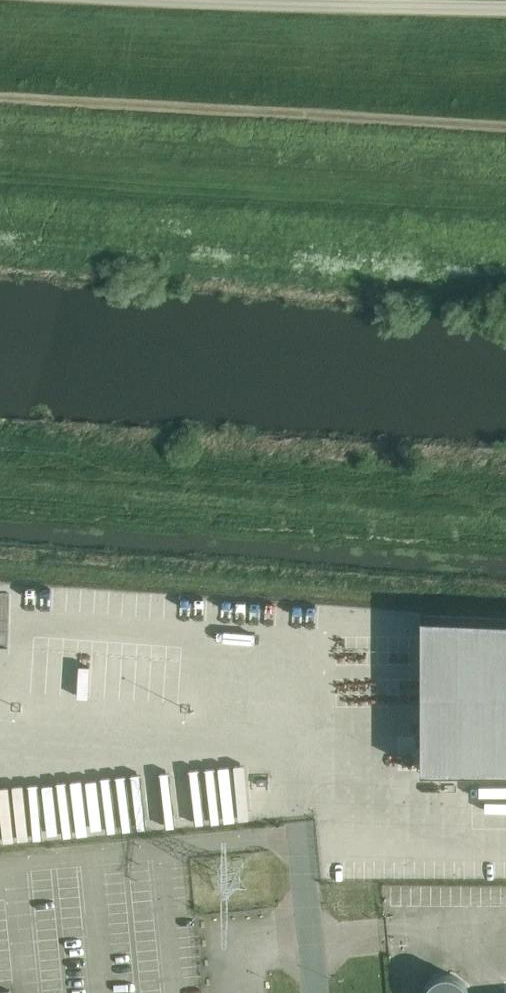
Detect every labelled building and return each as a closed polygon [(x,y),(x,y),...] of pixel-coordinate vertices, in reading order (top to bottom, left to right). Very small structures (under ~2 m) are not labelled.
[(413,607),(284,601),(282,659),(361,662),(362,631),(412,634),(413,607)] [(423,614),(423,770),(505,770),(505,617),(423,614)] [(428,973),(418,992),(458,992),(460,989),(428,973)]
